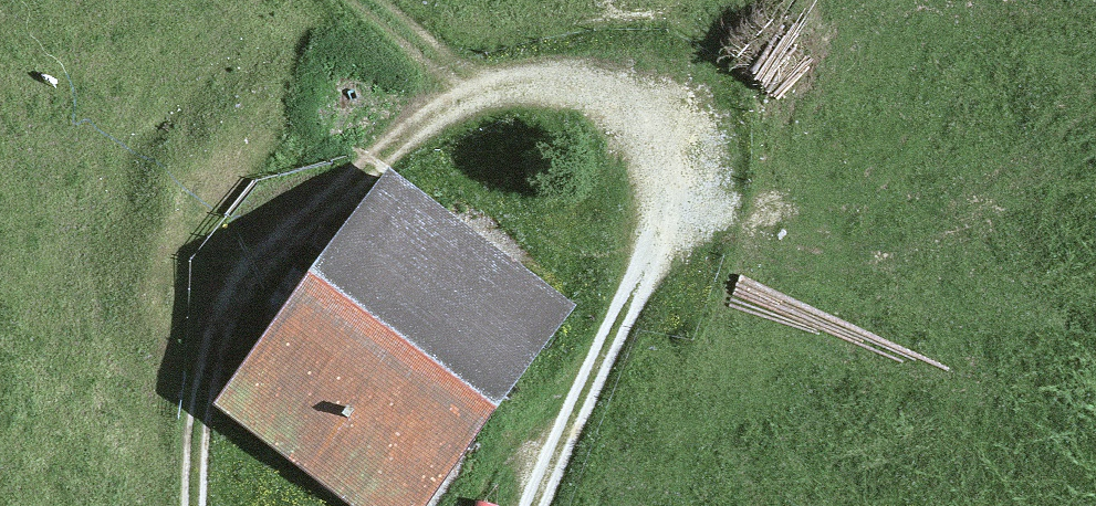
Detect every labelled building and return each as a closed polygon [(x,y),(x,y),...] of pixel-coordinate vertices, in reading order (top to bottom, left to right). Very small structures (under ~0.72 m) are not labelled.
[(345,505),(425,505),(569,307),(394,181),(222,417),(345,505)]
